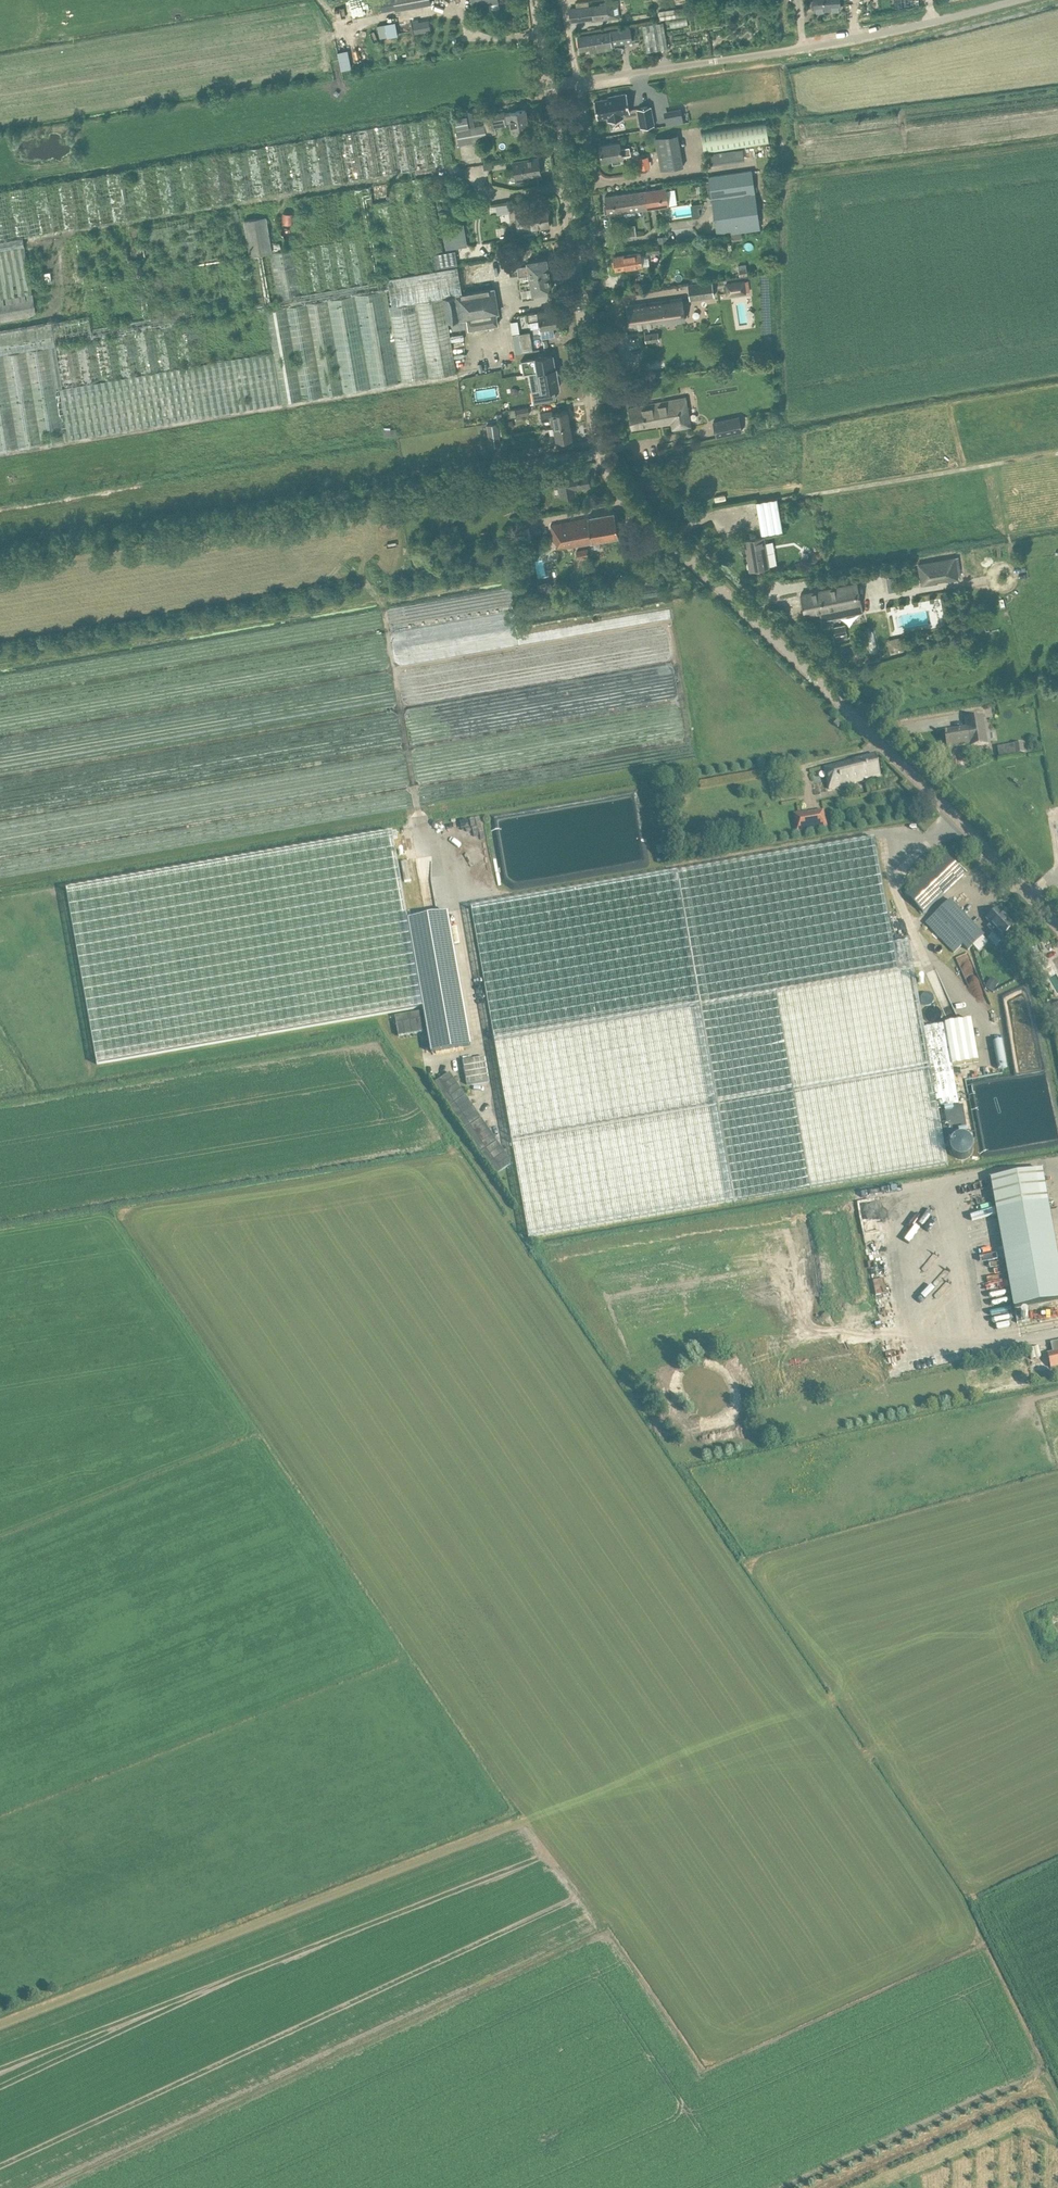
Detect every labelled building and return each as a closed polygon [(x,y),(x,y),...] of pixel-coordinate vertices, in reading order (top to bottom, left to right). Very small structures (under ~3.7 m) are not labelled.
[(831,9),(840,8),(840,0),(813,0),(812,2),(812,5),(814,7),(814,10),(831,9)] [(619,18),(617,2),(600,4),(601,6),(589,7),(570,9),(571,20),(596,18),(608,17),(608,19),(619,18)] [(692,6),(657,11),(658,20),(693,14),(692,6)] [(687,17),(670,20),(671,29),(688,26),(687,17)] [(418,19),(413,20),(415,33),(431,31),(429,20),(419,22),(418,19)] [(376,25),(379,38),(397,35),(394,21),(376,25)] [(661,49),(657,23),(643,25),(647,51),(661,49)] [(633,41),(630,27),(610,31),(610,32),(578,37),(580,50),(604,46),(604,49),(613,48),(612,44),(633,41)] [(336,52),(340,70),(350,67),(346,49),(336,52)] [(630,112),(627,93),(612,95),(613,98),(609,99),(608,98),(594,100),(598,118),(608,116),(609,121),(623,118),(623,113),(630,112)] [(655,125),(651,106),(637,108),(641,127),(655,125)] [(479,123),(477,109),(468,111),(471,125),(479,123)] [(485,125),(471,127),(471,128),(473,142),(487,139),(486,134),(496,132),(495,127),(494,122),(506,120),(507,124),(511,124),(512,130),(514,130),(514,134),(524,133),(523,128),(529,127),(525,109),(505,112),(505,111),(492,114),(492,116),(484,118),(486,124),(485,125)] [(386,170),(452,161),(445,116),(439,117),(386,124),(385,129),(390,128),(390,132),(383,133),(396,136),(395,130),(407,133),(409,133),(408,136),(399,138),(398,141),(393,140),(391,140),(392,145),(395,144),(414,149),(407,150),(406,150),(389,152),(388,159),(380,160),(380,159),(380,164),(376,163),(375,168),(386,170)] [(466,117),(455,119),(457,130),(457,131),(469,129),(469,127),(467,117),(466,117)] [(769,143),(767,130),(766,120),(701,130),(705,153),(769,143)] [(610,143),(600,145),(602,159),(612,158),(613,163),(622,161),(621,156),(622,156),(622,155),(631,154),(629,146),(621,148),(620,142),(610,143)] [(683,166),(681,155),(659,159),(661,170),(683,166)] [(642,168),(650,167),(648,156),(640,158),(642,168)] [(541,173),(539,157),(513,162),(516,183),(527,182),(526,175),(541,173)] [(760,228),(752,170),(708,177),(709,180),(704,181),(706,195),(711,194),(717,234),(733,232),(742,230),(760,228)] [(15,278),(27,233),(52,229),(48,201),(38,213),(21,209),(18,222),(15,205),(27,190),(26,187),(0,191),(0,281),(15,278)] [(665,187),(644,190),(605,196),(606,205),(604,205),(605,213),(608,213),(608,214),(668,206),(665,187)] [(550,226),(548,207),(515,211),(518,230),(550,226)] [(271,252),(266,216),(243,218),(247,255),(271,252)] [(464,224),(446,227),(450,249),(467,246),(464,224)] [(635,225),(620,225),(621,236),(635,235),(635,225)] [(742,230),(733,232),(734,241),(743,240),(742,230)] [(519,237),(505,240),(506,247),(520,244),(519,237)] [(659,245),(646,247),(647,253),(660,251),(659,245)] [(438,269),(458,266),(455,251),(435,254),(438,269)] [(649,265),(647,253),(640,254),(640,252),(614,256),(614,260),(613,261),(614,267),(615,266),(616,270),(649,265)] [(548,270),(546,258),(528,261),(528,265),(518,267),(520,279),(530,277),(537,276),(537,273),(550,272),(550,270),(548,270)] [(745,264),(738,265),(739,276),(747,275),(745,264)] [(276,284),(306,284),(306,282),(293,282),(293,268),(276,269),(276,284)] [(551,290),(550,282),(552,282),(550,272),(537,273),(537,276),(530,277),(531,280),(520,282),(523,298),(534,296),(534,293),(540,292),(540,294),(544,294),(544,291),(551,290)] [(695,282),(689,283),(691,299),(705,297),(715,295),(713,279),(703,281),(695,282)] [(0,300),(0,321),(35,316),(32,295),(0,300)] [(685,319),(683,300),(638,306),(628,308),(630,327),(685,319)] [(559,324),(556,310),(547,312),(547,309),(538,311),(527,313),(528,321),(539,319),(543,337),(554,335),(553,326),(559,324)] [(520,339),(514,340),(516,353),(533,350),(530,331),(519,333),(520,339)] [(659,340),(658,332),(645,334),(646,342),(659,340)] [(553,355),(521,360),(524,374),(529,373),(538,371),(541,389),(532,391),(534,402),(556,398),(554,388),(560,387),(556,367),(555,368),(553,355)] [(481,380),(488,405),(500,402),(493,377),(481,380)] [(691,425),(686,397),(628,408),(632,428),(672,422),(673,428),(691,425)] [(527,407),(510,410),(511,417),(528,415),(527,407)] [(570,424),(568,410),(552,413),(552,411),(540,413),(542,421),(552,420),(553,427),(570,424)] [(742,431),(739,416),(713,422),(717,437),(742,431)] [(512,420),(504,422),(505,429),(513,428),(512,420)] [(501,444),(499,433),(498,422),(487,424),(490,446),(501,444)] [(573,438),(570,424),(553,427),(554,435),(545,437),(546,444),(557,443),(557,440),(573,438)] [(391,426),(383,427),(384,437),(397,435),(397,428),(391,428),(391,426)] [(551,483),(548,470),(529,474),(531,486),(551,483)] [(590,485),(589,482),(591,482),(590,475),(588,475),(587,472),(558,477),(562,497),(575,494),(574,488),(590,485)] [(777,497),(756,501),(761,534),(783,530),(777,497)] [(619,536),(614,512),(551,525),(554,542),(567,539),(568,546),(619,536)] [(489,530),(481,532),(483,542),(491,540),(489,530)] [(769,567),(765,545),(764,537),(745,540),(750,570),(769,567)] [(586,548),(576,551),(578,558),(588,555),(586,548)] [(812,553),(809,556),(810,560),(813,563),(817,562),(819,559),(819,555),(816,553),(812,553)] [(918,563),(922,585),(937,582),(937,580),(947,578),(947,580),(958,579),(954,557),(918,563)] [(863,612),(857,582),(801,594),(805,614),(819,611),(821,620),(832,618),(832,619),(832,618),(863,612)] [(551,589),(539,592),(540,598),(553,595),(551,589)] [(844,624),(833,626),(835,634),(846,632),(844,624)] [(902,636),(888,639),(891,654),(906,651),(902,636)] [(988,744),(983,716),(965,719),(966,727),(944,730),(947,748),(969,744),(970,747),(988,744)] [(1024,743),(1015,745),(1016,754),(1026,752),(1024,743)] [(862,779),(880,774),(876,755),(824,767),(829,790),(852,784),(863,781),(862,779)] [(824,812),(807,815),(806,811),(793,813),(797,831),(827,826),(824,812)] [(958,1106),(951,1066),(977,1061),(969,1021),(924,1029),(908,942),(893,944),(882,883),(873,837),(678,873),(473,909),(530,1236),(892,1173),(947,1163),(937,1110),(958,1106)] [(447,912),(408,919),(394,840),(69,897),(99,1071),(425,1014),(431,1053),(471,1046),(447,912)] [(924,913),(956,881),(964,874),(946,855),(906,894),(924,913)] [(411,881),(408,862),(401,863),(405,882),(411,881)] [(984,935),(950,900),(926,923),(953,952),(962,944),(968,950),(984,935)] [(997,908),(986,919),(991,924),(987,927),(993,934),(989,938),(996,946),(1001,942),(1002,942),(1011,933),(1008,931),(1014,925),(997,908)] [(1037,946),(1027,950),(1031,960),(1042,956),(1037,946)] [(969,985),(979,981),(968,953),(958,956),(969,985)] [(990,978),(985,987),(993,992),(999,983),(990,978)] [(449,1072),(432,1083),(466,1136),(483,1125),(449,1072)] [(961,1109),(943,1112),(947,1139),(966,1136),(961,1109)] [(990,1179),(1012,1308),(1057,1300),(1057,1260),(1042,1170),(990,1179)] [(1048,1354),(1051,1369),(1057,1367),(1057,1352),(1048,1354)]
